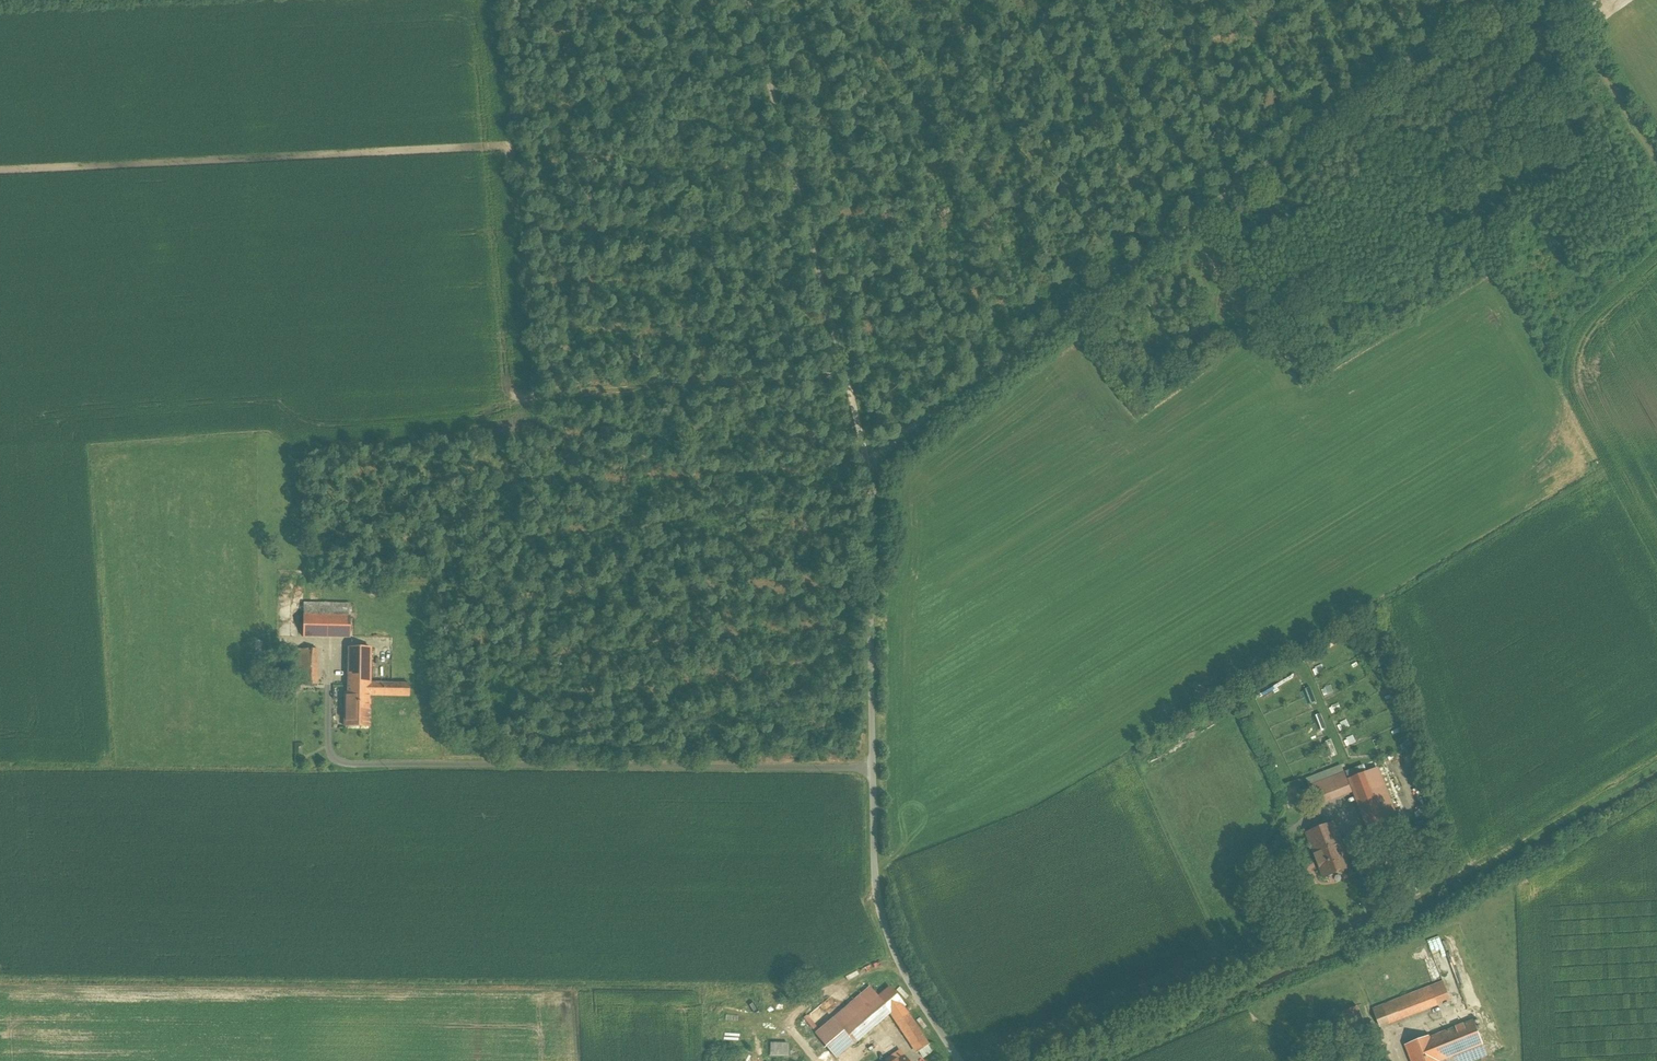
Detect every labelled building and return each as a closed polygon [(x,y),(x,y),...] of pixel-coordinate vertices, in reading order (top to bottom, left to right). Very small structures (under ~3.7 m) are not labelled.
[(351,600),(305,599),(304,632),(351,633),(351,600)] [(318,682),(318,646),(304,646),(304,682),(318,682)] [(350,647),(349,698),(371,699),(371,697),(410,696),(410,657),(392,657),(392,684),(372,684),(371,648),(350,647)] [(370,727),(371,699),(349,698),(346,698),(346,727),(370,727)] [(1379,770),(1351,781),(1372,833),(1399,822),(1379,770)] [(1344,774),(1311,787),(1316,800),(1349,787),(1344,774)] [(1334,824),(1308,834),(1325,878),(1351,867),(1334,824)] [(1452,1000),(1444,983),(1373,1010),(1380,1027),(1452,1000)] [(891,1012),(903,1002),(891,988),(880,998),(871,988),(817,1034),(837,1058),(891,1012)] [(903,1002),(891,1012),(918,1052),(929,1045),(904,1008),(906,1006),(903,1002)] [(1406,1045),(1412,1060),(1474,1060),(1488,1056),(1474,1020),(1406,1045)] [(900,1052),(888,1060),(907,1060),(900,1052)]
